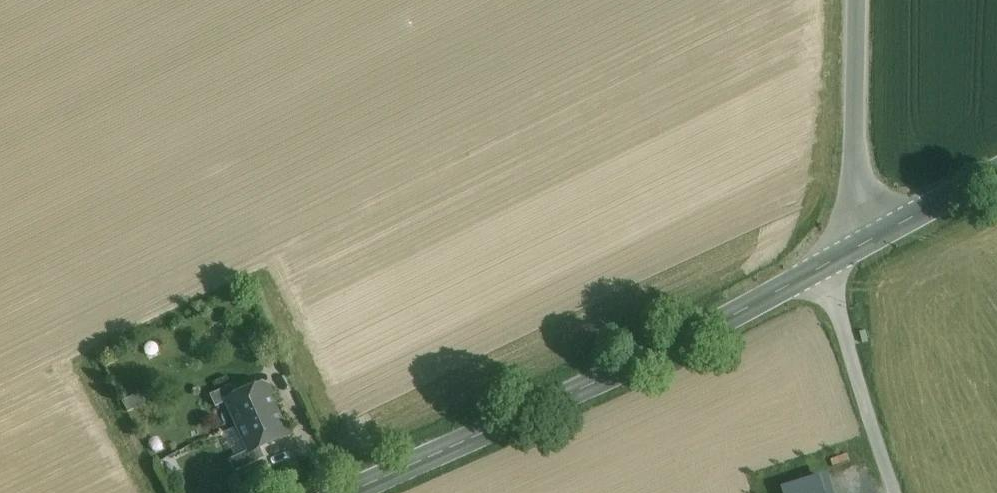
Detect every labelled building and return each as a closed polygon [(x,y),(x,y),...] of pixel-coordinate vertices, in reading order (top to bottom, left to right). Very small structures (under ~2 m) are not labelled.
[(237,396),(227,401),(228,402),(239,426),(276,410),(271,399),(273,393),(269,386),(264,384),(237,396)] [(232,386),(211,395),(216,408),(228,402),(227,401),(237,396),(232,386)] [(147,388),(124,401),(137,424),(159,412),(147,388)] [(276,410),(239,426),(250,451),(251,452),(261,448),(287,435),(289,430),(286,423),(281,421),(276,410)] [(261,448),(251,452),(250,451),(230,460),(235,472),(265,459),(261,448)] [(782,488),(783,492),(826,492),(821,476),(782,488)]
